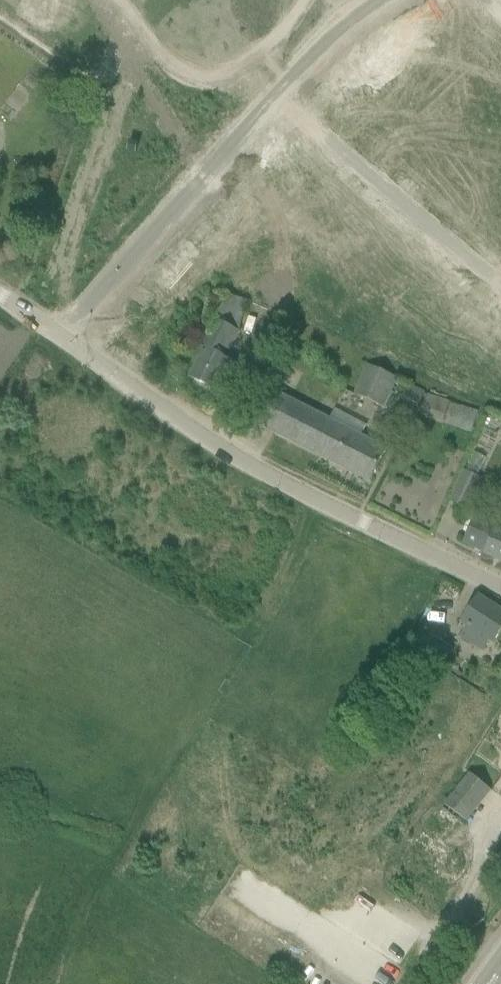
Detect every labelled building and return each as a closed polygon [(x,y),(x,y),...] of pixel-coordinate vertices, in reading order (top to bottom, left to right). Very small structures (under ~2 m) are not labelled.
[(485,111),(492,124),(500,119),(500,121),(500,101),(485,111)] [(487,238),(500,260),(500,229),(487,238)] [(205,349),(190,378),(215,392),(223,377),(229,381),(237,364),(226,359),(239,332),(246,302),(239,299),(228,294),(201,347),(205,349)] [(384,407),(397,378),(366,364),(354,393),(384,407)] [(420,404),(425,391),(410,386),(404,398),(420,404)] [(277,393),(260,425),(370,482),(387,450),(360,436),(366,425),(334,409),(329,420),(277,393)] [(444,423),(449,403),(427,395),(421,416),(444,423)] [(472,434),(478,412),(455,404),(449,426),(472,434)] [(463,471),(449,500),(468,509),(481,479),(463,471)] [(476,515),(463,543),(484,552),(497,525),(484,518),(476,515)] [(497,525),(484,552),(483,554),(500,562),(500,516),(500,519),(497,525)] [(499,634),(500,631),(500,611),(477,596),(460,622),(463,623),(456,634),(482,651),(489,640),(493,643),(499,634)] [(469,773),(444,804),(465,821),(490,789),(469,773)]
